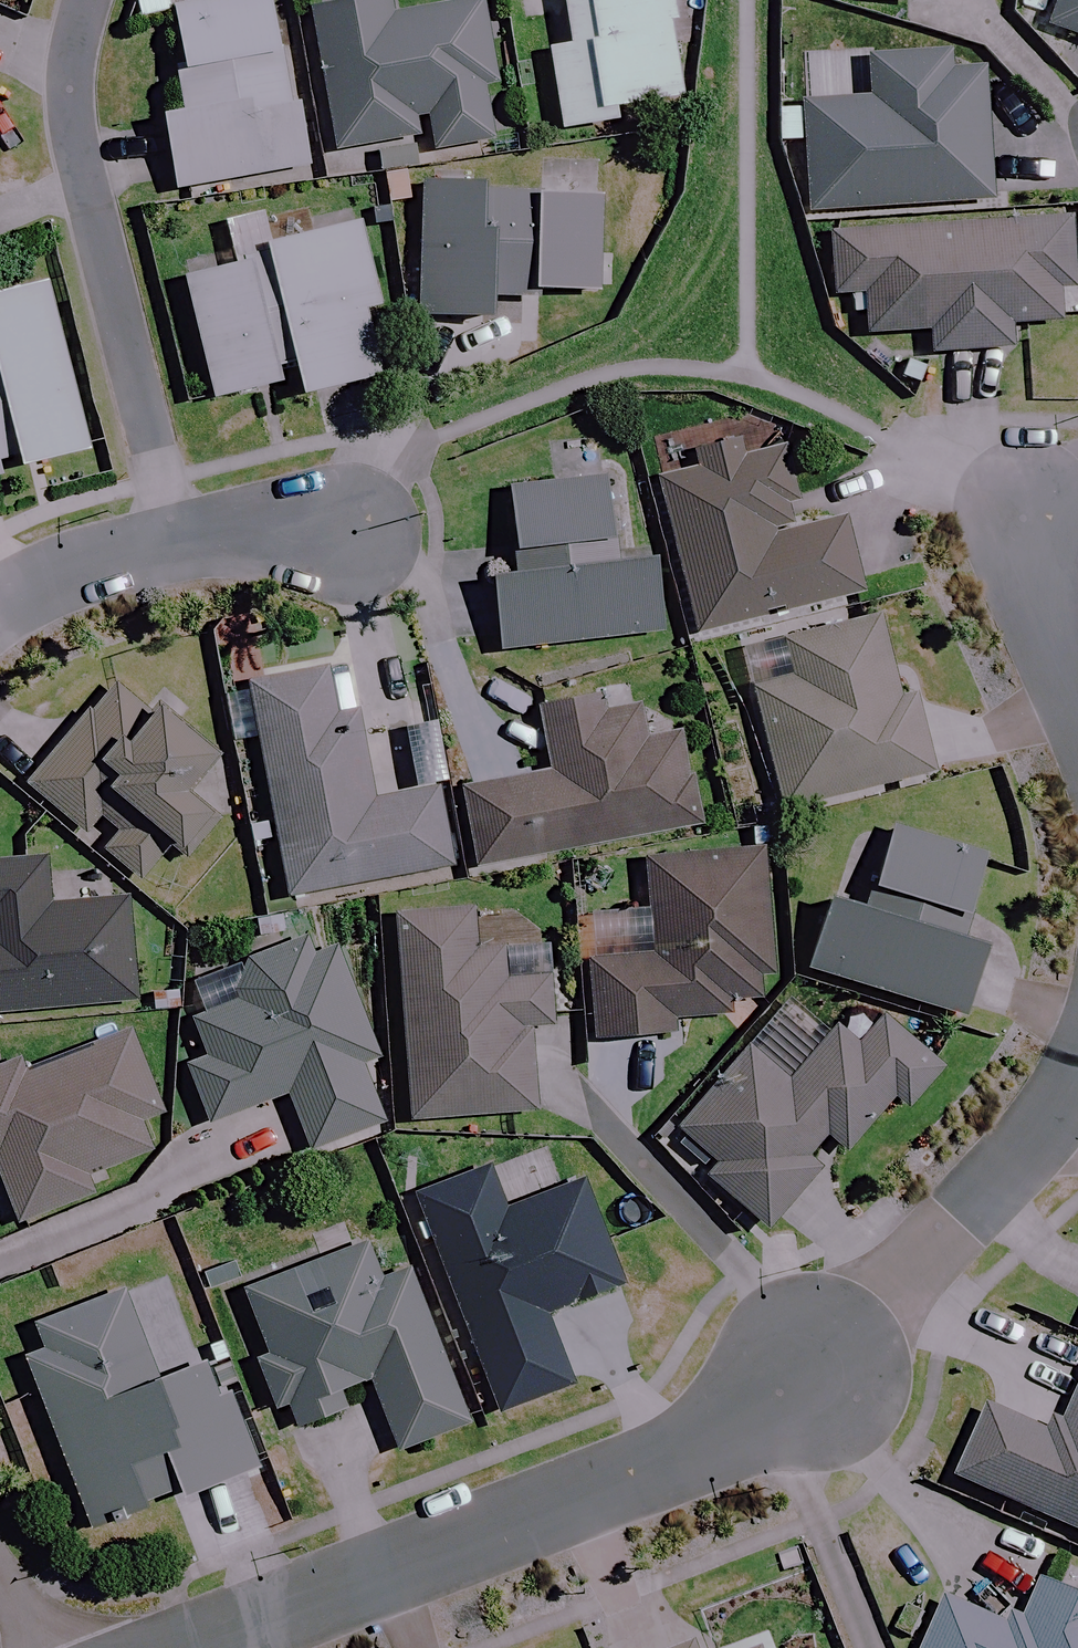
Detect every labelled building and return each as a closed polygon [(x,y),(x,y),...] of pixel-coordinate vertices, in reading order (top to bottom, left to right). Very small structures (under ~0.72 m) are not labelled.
[(188,66),(179,67),(187,114),(172,117),(186,198),(315,175),(285,0),(176,0),(188,66)] [(491,0),(393,16),(391,2),(318,13),(340,153),(435,137),(438,154),(500,145),(492,94),(506,92),(491,0)] [(675,0),(567,0),(573,47),(554,50),(564,131),(620,123),(618,108),(687,99),(675,0)] [(1048,28),(1077,38),(1077,0),(1058,0),(1048,28)] [(807,105),(807,108),(780,109),(782,144),(809,143),(812,211),(996,201),(989,69),(953,70),(952,57),(872,62),(874,101),(807,105)] [(603,295),(610,200),(429,186),(427,206),(408,205),(400,314),(497,321),(499,287),(603,295)] [(865,296),(867,337),(926,334),(927,358),(1018,353),(1016,329),(1064,326),(1062,291),(1077,290),(1077,250),(1076,214),(831,227),(835,298),(865,296)] [(282,369),(298,365),(305,395),(385,378),(371,309),(385,306),(367,224),(272,245),(273,252),(191,269),(218,398),(286,383),(282,369)] [(8,475),(5,461),(22,457),(25,471),(97,453),(54,284),(0,298),(0,477),(8,475)] [(804,531),(786,451),(666,478),(700,633),(866,596),(850,521),(804,531)] [(625,564),(615,478),(515,489),(524,565),(500,567),(509,650),(663,632),(655,561),(625,564)] [(906,703),(884,618),(788,643),(797,680),(758,689),(789,808),(939,770),(921,699),(906,703)] [(340,717),(332,669),(255,683),(293,897),(457,869),(443,791),(368,804),(352,715),(340,717)] [(35,791),(85,837),(102,819),(122,838),(106,855),(137,884),(170,846),(188,862),(224,823),(206,807),(224,787),(214,778),(235,754),(167,693),(146,716),(122,694),(35,791)] [(606,714),(603,697),(543,708),(555,773),(466,789),(480,866),(703,824),(686,735),(650,742),(643,708),(606,714)] [(898,835),(875,909),(836,897),(812,972),(971,1022),(994,947),(966,938),(989,863),(898,835)] [(775,993),(767,852),(651,858),(655,927),(592,931),(599,1038),(676,1034),(675,1017),(729,1014),(728,996),(775,993)] [(50,861),(0,864),(0,1013),(138,1003),(130,902),(54,908),(50,861)] [(478,956),(477,923),(403,927),(414,1120),(539,1113),(534,1028),(557,1027),(553,952),(478,956)] [(207,1122),(288,1095),(309,1159),(395,1131),(373,1066),(390,1061),(360,972),(350,976),(342,949),(314,959),(308,942),(245,963),(250,978),(231,984),(238,1007),(196,1021),(209,1059),(188,1066),(207,1122)] [(949,1066),(892,1016),(864,1048),(843,1029),(794,1085),(756,1052),(686,1132),(723,1164),(712,1177),(771,1229),(821,1171),(806,1158),(829,1132),(852,1152),(901,1096),(913,1107),(949,1066)] [(122,1054),(117,1038),(18,1075),(15,1067),(0,1072),(0,1172),(19,1223),(99,1194),(93,1176),(158,1151),(144,1114),(173,1104),(151,1043),(122,1054)] [(508,1211),(492,1169),(418,1198),(502,1415),(577,1386),(551,1317),(629,1287),(588,1181),(508,1211)] [(354,1386),(370,1380),(397,1451),(472,1423),(412,1264),(388,1273),(378,1244),(250,1293),(276,1361),(259,1367),(277,1415),(294,1409),(300,1426),(361,1403),(354,1386)] [(164,1384),(129,1291),(40,1325),(50,1350),(31,1357),(98,1532),(257,1471),(217,1364),(164,1384)] [(1059,1441),(992,1412),(962,1480),(1077,1531),(1077,1398),(1059,1441)] [(1047,1585),(1025,1635),(951,1603),(931,1647),(1077,1647),(1077,1598),(1047,1585)]
